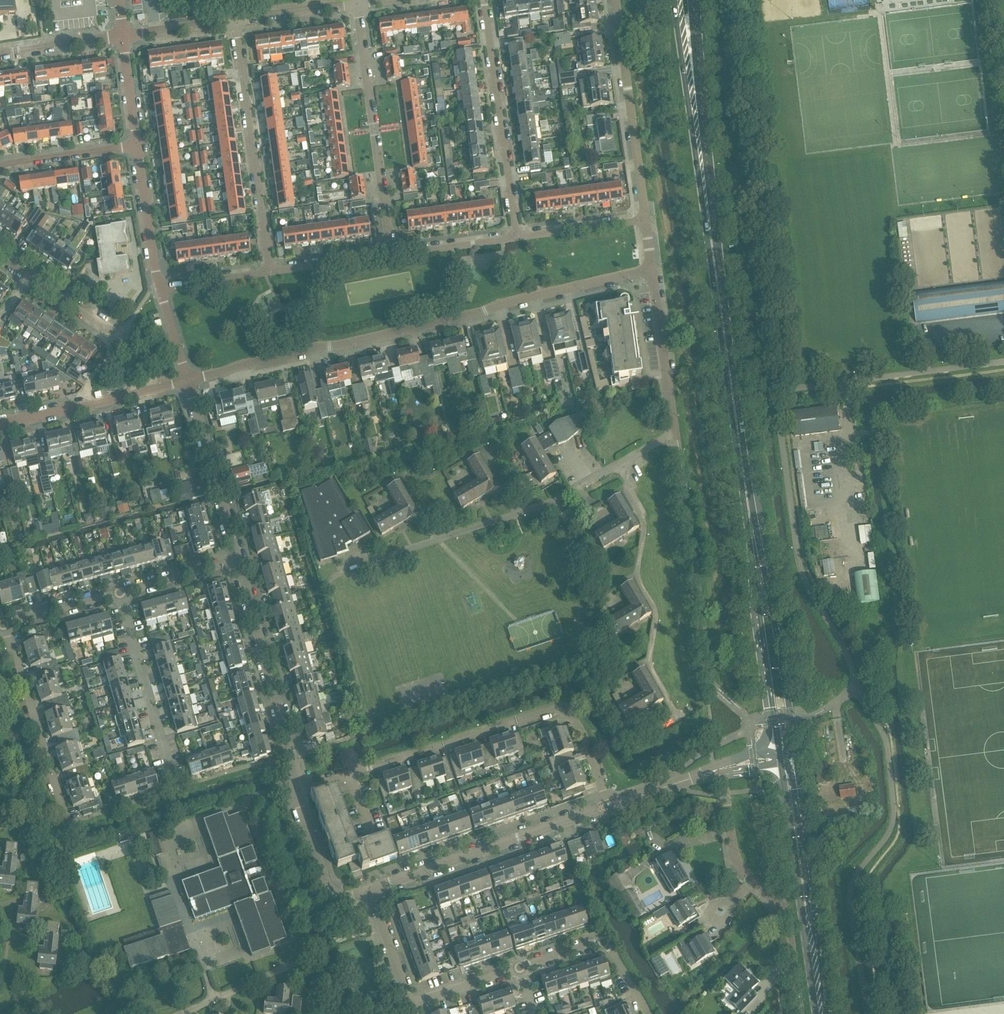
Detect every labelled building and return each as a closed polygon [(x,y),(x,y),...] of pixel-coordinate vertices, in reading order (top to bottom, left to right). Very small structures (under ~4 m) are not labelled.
[(16,15),(14,0),(0,0),(0,16),(16,15)] [(526,2),(529,16),(540,15),(538,0),(537,0),(526,2)] [(540,15),(541,18),(553,16),(551,0),(538,0),(540,15)] [(558,15),(564,14),(562,0),(556,0),(558,15)] [(577,12),(595,10),(594,0),(568,0),(569,5),(576,4),(577,12)] [(526,2),(514,3),(517,18),(529,16),(526,2)] [(514,3),(502,5),(504,20),(512,19),(512,26),(518,25),(517,18),(514,3)] [(465,10),(453,12),(455,25),(462,24),(463,34),(468,34),(467,23),(465,10)] [(595,10),(577,12),(578,21),(571,22),(573,31),(589,29),(588,25),(597,24),(595,10)] [(453,12),(441,13),(443,27),(450,26),(450,28),(455,27),(455,25),(453,12)] [(441,13),(428,15),(430,28),(437,27),(438,29),(443,29),(443,27),(441,13)] [(428,15),(416,17),(418,30),(425,29),(425,31),(430,30),(430,28),(428,15)] [(416,17),(404,19),(406,32),(406,34),(411,33),(411,31),(418,30),(416,17)] [(404,19),(391,20),(393,34),(393,36),(399,35),(398,33),(406,32),(404,19)] [(393,34),(391,20),(378,22),(380,35),(381,35),(382,46),(387,45),(386,35),(393,34)] [(318,31),(317,31),(319,44),(326,43),(327,45),(331,45),(331,47),(332,47),(329,29),(324,30),(323,27),(317,28),(318,31)] [(341,27),(329,29),(332,47),(339,46),(340,52),(345,51),(343,41),(341,27)] [(317,31),(305,32),(307,52),(320,50),(319,44),(317,31)] [(305,32),(292,34),(295,53),(307,52),(305,32)] [(292,34),(280,36),(283,55),(295,53),(292,34)] [(280,36),(267,38),(270,57),(283,55),(280,36)] [(267,38),(255,39),(257,53),(259,63),(264,63),(263,59),(263,57),(270,57),(267,38)] [(508,47),(510,60),(525,57),(523,45),(522,39),(513,40),(514,46),(508,47)] [(570,39),(553,42),(554,48),(571,46),(570,39)] [(582,48),(583,56),(601,54),(599,40),(577,43),(578,49),(582,48)] [(221,44),(208,46),(210,62),(217,61),(218,67),(224,66),(221,44)] [(208,46),(196,48),(199,63),(210,62),(208,46)] [(196,48),(184,49),(187,65),(187,71),(188,72),(200,70),(199,63),(196,48)] [(184,49),(172,51),(174,67),(187,65),(184,49)] [(383,51),(384,58),(396,56),(395,49),(383,51)] [(172,51),(160,53),(162,68),(174,67),(172,51)] [(456,55),(458,67),(473,65),(471,52),(456,55)] [(162,68),(160,53),(148,55),(151,77),(157,76),(158,81),(156,81),(157,85),(152,85),(153,91),(165,90),(162,68)] [(601,54),(583,56),(579,57),(580,64),(577,65),(578,72),(591,70),(591,69),(603,67),(601,54)] [(510,60),(512,72),(526,69),(525,57),(510,60)] [(333,59),(334,66),(346,65),(345,58),(333,59)] [(384,61),(386,71),(399,70),(398,59),(384,61)] [(92,63),(94,76),(94,81),(106,79),(104,61),(92,63)] [(82,78),(94,76),(92,63),(80,64),(82,78)] [(71,79),(82,78),(80,64),(69,66),(71,79)] [(458,67),(459,79),(474,77),(473,65),(458,67)] [(69,66),(57,68),(59,81),(60,87),(67,86),(69,96),(73,95),(72,85),(71,79),(69,66)] [(333,68),(335,79),(348,77),(347,66),(333,68)] [(48,82),(59,81),(57,68),(46,69),(48,82)] [(48,86),(48,82),(46,69),(34,71),(35,77),(32,77),(34,89),(48,86)] [(513,84),(528,81),(533,81),(540,80),(540,75),(527,76),(526,69),(512,72),(513,84)] [(399,70),(386,71),(387,82),(401,80),(399,70)] [(26,72),(14,74),(18,105),(26,104),(25,98),(22,99),(20,86),(27,85),(27,83),(26,72)] [(219,72),(212,73),(214,83),(225,81),(224,75),(220,76),(219,72)] [(558,75),(559,81),(575,79),(574,73),(558,75)] [(12,74),(2,75),(5,93),(11,92),(12,93),(14,106),(18,105),(14,74),(12,74)] [(348,77),(335,79),(336,89),(350,87),(348,77)] [(458,92),(461,91),(476,89),(474,77),(459,79),(460,85),(457,86),(458,92)] [(260,81),(262,92),(278,90),(276,78),(260,81)] [(575,79),(559,81),(560,87),(576,84),(575,79)] [(588,87),(589,95),(607,92),(605,79),(583,82),(583,88),(588,87)] [(401,83),(402,94),(417,92),(416,87),(420,86),(419,81),(415,81),(401,83)] [(513,84),(515,96),(530,93),(528,81),(513,84)] [(209,102),(214,101),(229,99),(227,85),(207,88),(209,102)] [(461,91),(462,103),(478,101),(476,89),(461,91)] [(262,92),(263,102),(279,100),(278,90),(262,92)] [(402,94),(404,104),(418,103),(417,98),(421,97),(420,91),(417,92),(402,94)] [(323,100),(324,105),(338,103),(337,92),(322,94),(319,95),(319,100),(323,100)] [(607,92),(589,95),(590,103),(586,103),(586,109),(609,105),(607,92)] [(153,108),(154,108),(170,106),(168,93),(153,96),(154,104),(153,104),(153,108)] [(515,96),(516,107),(531,105),(530,93),(515,96)] [(92,110),(96,110),(110,108),(109,97),(91,99),(92,110)] [(214,101),(215,111),(230,109),(229,99),(214,101)] [(263,102),(265,113),(280,111),(279,100),(263,102)] [(462,103),(464,114),(479,112),(478,101),(462,103)] [(568,101),(562,102),(564,117),(580,115),(579,108),(570,110),(568,101)] [(404,104),(405,115),(420,113),(419,108),(423,108),(422,102),(418,103),(404,104)] [(324,105),(320,106),(321,112),(325,111),(325,116),(340,114),(338,103),(324,105)] [(516,107),(518,119),(533,117),(532,110),(538,110),(545,108),(544,103),(537,104),(531,105),(516,107)] [(154,108),(156,119),(171,117),(170,106),(154,108)] [(97,117),(85,119),(86,124),(112,120),(110,108),(96,110),(95,111),(95,116),(96,116),(97,116),(97,117)] [(61,109),(56,110),(61,139),(72,138),(70,124),(63,125),(61,109)] [(215,111),(217,122),(232,120),(230,109),(215,111)] [(52,123),(47,124),(49,141),(61,139),(56,110),(52,111),(53,114),(51,114),(52,123)] [(265,113),(266,124),(282,121),(280,111),(265,113)] [(15,112),(5,113),(7,121),(16,119),(15,112)] [(38,112),(33,113),(34,116),(38,142),(49,141),(47,124),(40,125),(38,112)] [(464,114),(466,126),(481,124),(479,112),(464,114)] [(405,115),(407,126),(421,124),(420,119),(424,119),(423,113),(420,113),(405,115)] [(592,113),(580,115),(581,120),(586,119),(587,127),(597,126),(599,141),(598,141),(598,142),(600,142),(602,153),(601,153),(601,154),(616,152),(616,151),(615,152),(613,134),(613,133),(611,134),(609,122),(610,122),(610,121),(603,122),(602,116),(610,115),(610,114),(602,115),(593,117),(592,113)] [(326,122),(327,126),(341,124),(340,114),(325,116),(322,116),(323,122),(326,122)] [(29,130),(24,131),(26,144),(38,142),(34,116),(28,117),(29,130)] [(156,119),(158,131),(173,129),(171,117),(156,119)] [(518,119),(520,131),(535,129),(533,117),(518,119)] [(112,120),(86,124),(76,125),(77,137),(83,136),(82,129),(99,126),(100,134),(113,132),(112,120)] [(217,122),(218,134),(234,132),(232,120),(217,122)] [(266,124),(268,134),(283,132),(282,121),(266,124)] [(328,132),(328,137),(343,135),(341,124),(327,126),(323,127),(324,133),(328,132)] [(407,126),(408,136),(422,134),(426,134),(425,128),(422,128),(421,124),(407,126)] [(466,126),(467,137),(482,135),(481,124),(466,126)] [(158,131),(159,143),(175,140),(173,129),(158,131)] [(520,131),(521,143),(536,141),(535,129),(520,131)] [(26,144),(24,131),(12,132),(14,146),(26,144)] [(218,134),(220,146),(235,144),(234,132),(218,134)] [(268,134),(269,145),(285,143),(283,132),(268,134)] [(1,150),(12,146),(6,133),(1,136),(0,134),(0,148),(1,150)] [(408,136),(410,147),(424,145),(428,144),(427,138),(423,139),(422,134),(408,136)] [(326,148),(330,147),(344,145),(343,135),(328,137),(329,141),(325,142),(326,148)] [(467,137),(469,150),(484,147),(482,135),(467,137)] [(159,143),(161,154),(176,152),(175,140),(159,143)] [(521,143),(523,155),(538,152),(536,141),(521,143)] [(269,145),(271,156),(286,153),(285,143),(269,145)] [(220,146),(221,157),(237,155),(235,144),(220,146)] [(328,158),(331,158),(346,156),(344,145),(330,147),(331,152),(327,152),(328,158)] [(410,147),(411,157),(425,156),(424,145),(410,147)] [(469,150),(470,162),(486,159),(484,147),(469,150)] [(161,166),(163,166),(178,164),(176,152),(161,154),(162,162),(161,162),(161,166)] [(538,152),(523,155),(525,167),(529,166),(530,173),(541,171),(540,165),(545,164),(543,152),(538,152)] [(271,156),(272,166),(288,164),(286,153),(271,156)] [(221,157),(223,169),(238,167),(237,155),(221,157)] [(329,169),(333,168),(347,166),(346,156),(331,158),(332,163),(328,163),(329,169)] [(425,156),(411,157),(413,168),(427,166),(430,166),(430,160),(426,161),(425,156)] [(486,159),(470,162),(472,174),(487,172),(486,159)] [(103,168),(100,168),(102,180),(119,177),(118,166),(109,167),(108,161),(102,162),(103,168)] [(163,166),(164,178),(180,175),(178,164),(163,166)] [(272,166),(274,177),(289,175),(288,164),(272,166)] [(347,166),(333,168),(334,174),(330,174),(331,180),(334,179),(349,177),(347,166)] [(223,169),(225,181),(240,179),(238,167),(223,169)] [(90,169),(82,170),(84,182),(92,181),(90,169)] [(77,171),(65,173),(67,186),(79,185),(77,171)] [(400,173),(401,183),(415,182),(414,171),(400,173)] [(65,173),(54,175),(56,188),(67,186),(65,173)] [(42,176),(44,190),(51,189),(53,204),(58,204),(56,188),(54,175),(42,176)] [(164,178),(166,189),(181,187),(180,175),(164,178)] [(274,177),(275,188),(291,185),(289,175),(274,177)] [(33,191),(44,190),(42,176),(31,178),(33,191)] [(107,185),(108,191),(121,189),(119,177),(102,180),(94,181),(94,185),(100,184),(101,186),(107,185)] [(21,193),(33,191),(31,178),(19,180),(21,193)] [(349,180),(350,191),(364,189),(362,178),(349,180)] [(225,181),(226,192),(242,190),(240,179),(225,181)] [(4,186),(13,192),(16,188),(8,181),(4,186)] [(415,182),(401,183),(403,194),(416,192),(415,182)] [(275,188),(277,198),(292,196),(291,185),(275,188)] [(620,185),(607,187),(609,203),(622,201),(620,185)] [(166,189),(168,201),(183,199),(181,187),(166,189)] [(607,187),(595,188),(597,205),(609,203),(607,187)] [(595,188),(583,190),(585,206),(597,205),(595,188)] [(108,191),(109,202),(123,200),(121,189),(108,191)] [(364,189),(350,191),(352,201),(365,199),(364,189)] [(226,192),(228,204),(243,202),(242,190),(226,192)] [(583,190),(570,192),(573,208),(585,206),(583,190)] [(0,199),(0,219),(7,209),(1,205),(9,193),(5,191),(4,193),(0,199)] [(570,192),(558,193),(561,210),(573,208),(570,192)] [(558,193),(546,195),(548,211),(561,210),(558,193)] [(417,194),(403,196),(404,202),(418,200),(417,194)] [(548,211),(546,195),(534,197),(536,213),(548,211)] [(292,196),(277,198),(278,209),(294,207),(292,196)] [(168,212),(168,213),(185,210),(183,199),(168,201),(169,212),(168,212)] [(109,202),(104,203),(105,215),(124,212),(123,200),(109,202)] [(243,202),(228,204),(229,216),(245,214),(243,202)] [(491,203),(479,205),(482,221),(494,219),(491,203)] [(58,204),(58,206),(59,214),(71,218),(70,210),(62,207),(62,204),(58,204)] [(479,205),(467,206),(469,223),(482,221),(479,205)] [(73,217),(83,216),(81,206),(71,207),(73,217)] [(467,206),(455,208),(457,224),(469,223),(467,206)] [(455,208),(443,210),(445,226),(457,224),(455,208)] [(7,229),(17,215),(16,215),(7,209),(0,219),(0,225),(7,229)] [(17,215),(7,229),(11,232),(11,234),(14,236),(15,235),(17,236),(22,227),(24,228),(26,225),(25,223),(26,222),(21,218),(26,212),(21,209),(19,211),(16,215),(17,215)] [(42,213),(37,209),(28,221),(34,225),(42,213)] [(185,210),(168,213),(168,216),(170,216),(171,225),(186,222),(185,210)] [(443,210),(430,211),(433,228),(445,226),(443,210)] [(430,211),(418,213),(421,229),(433,228),(430,211)] [(421,229),(418,213),(406,215),(408,231),(421,229)] [(30,245),(40,251),(49,237),(40,231),(48,219),(42,215),(34,227),(39,231),(30,245)] [(368,220),(355,222),(358,238),(370,236),(370,234),(368,220)] [(62,226),(68,229),(72,223),(65,221),(62,226)] [(355,222),(343,223),(345,240),(358,238),(355,222)] [(343,223),(331,225),(333,242),(345,240),(343,223)] [(84,227),(81,232),(84,234),(89,227),(86,224),(84,226),(84,227)] [(126,224),(110,226),(110,227),(95,229),(100,261),(96,262),(99,278),(130,273),(128,257),(116,259),(114,246),(129,244),(126,224)] [(331,225),(319,227),(321,243),(333,242),(331,225)] [(319,227),(306,228),(309,245),(321,243),(319,227)] [(306,228),(294,230),(296,247),(309,245),(306,228)] [(296,247),(294,230),(282,232),(283,242),(284,248),(296,247)] [(75,240),(58,264),(68,271),(73,263),(75,264),(78,264),(80,260),(79,258),(77,257),(78,256),(74,254),(86,236),(84,234),(81,232),(80,232),(75,240)] [(40,251),(49,258),(59,243),(49,237),(40,251)] [(248,237),(236,239),(238,255),(250,253),(248,237)] [(49,258),(58,264),(75,240),(72,238),(68,243),(66,242),(63,246),(59,243),(49,258)] [(236,239),(223,240),(226,257),(238,255),(236,239)] [(223,240),(211,242),(213,258),(226,257),(223,240)] [(211,242),(199,244),(201,260),(213,258),(211,242)] [(199,244),(187,245),(189,262),(201,260),(199,244)] [(189,262),(187,245),(174,247),(177,263),(189,262)] [(916,323),(1003,312),(1003,281),(932,290),(932,292),(913,294),(916,323)] [(1,305),(3,301),(2,300),(9,291),(2,286),(1,288),(0,287),(0,304),(1,305)] [(606,326),(613,378),(610,378),(611,388),(628,384),(627,377),(640,375),(639,365),(638,365),(632,322),(637,321),(637,320),(636,320),(635,313),(630,313),(628,303),(628,302),(626,300),(625,299),(623,299),(621,300),(620,301),(619,303),(619,305),(595,308),(596,318),(600,317),(601,326),(606,326)] [(24,324),(24,325),(34,310),(23,303),(14,317),(12,316),(8,322),(20,330),(24,324)] [(24,325),(34,331),(44,317),(34,310),(24,325)] [(564,316),(557,317),(565,352),(577,349),(573,333),(571,322),(569,316),(564,317),(564,316)] [(34,331),(32,335),(41,341),(43,337),(45,338),(55,324),(44,317),(34,331)] [(565,352),(557,317),(550,319),(551,320),(546,321),(547,327),(550,339),(554,354),(565,352)] [(55,324),(45,338),(55,345),(65,331),(55,324)] [(529,324),(522,325),(530,360),(542,357),(538,341),(536,330),(535,330),(534,324),(530,325),(529,324)] [(530,360),(522,325),(515,327),(516,328),(511,329),(512,335),(515,347),(519,363),(530,360)] [(55,345),(65,352),(75,338),(65,331),(55,345)] [(494,332),(487,334),(495,368),(507,365),(503,350),(501,338),(500,338),(499,332),(494,333),(494,332)] [(495,368),(487,334),(480,335),(481,337),(476,338),(477,343),(477,344),(480,355),(484,371),(495,368)] [(65,352),(76,359),(85,345),(75,338),(65,352)] [(5,350),(8,350),(11,345),(0,339),(0,349),(5,350)] [(442,344),(447,365),(449,373),(459,370),(457,360),(466,358),(462,339),(442,344)] [(24,347),(14,340),(11,345),(8,350),(22,350),(24,347)] [(442,344),(429,347),(434,366),(434,367),(435,367),(447,365),(442,344)] [(85,345),(76,359),(66,374),(77,382),(81,376),(75,372),(81,362),(85,366),(90,358),(92,359),(97,352),(85,345)] [(392,372),(393,377),(394,384),(395,384),(424,377),(426,389),(432,387),(428,367),(422,369),(421,363),(419,363),(416,350),(396,355),(399,368),(391,370),(392,372)] [(584,353),(578,355),(582,373),(589,372),(584,353)] [(17,357),(13,358),(14,365),(14,366),(15,370),(16,376),(17,383),(22,381),(26,397),(37,394),(34,379),(31,366),(27,367),(28,373),(27,373),(21,375),(17,357)] [(383,358),(370,361),(375,379),(376,385),(387,382),(387,379),(393,377),(392,372),(387,374),(383,358)] [(556,360),(549,362),(554,380),(560,379),(556,360)] [(375,379),(370,361),(358,364),(361,379),(369,378),(370,380),(375,379)] [(474,361),(467,362),(470,378),(478,376),(474,361)] [(554,380),(549,362),(543,363),(547,382),(554,380)] [(45,364),(42,364),(43,370),(45,376),(48,391),(60,389),(58,384),(64,382),(64,383),(71,381),(66,377),(63,378),(62,375),(60,374),(57,374),(57,373),(56,374),(55,370),(53,368),(48,369),(47,365),(46,365),(45,364)] [(35,365),(31,366),(37,394),(48,391),(45,376),(39,378),(37,371),(36,371),(35,365)] [(118,366),(113,374),(119,378),(124,370),(118,366)] [(340,368),(335,369),(342,397),(346,396),(344,390),(345,390),(344,384),(350,382),(347,366),(345,367),(345,366),(340,367),(340,368)] [(434,366),(428,367),(435,398),(442,397),(435,367),(434,367),(434,366)] [(521,368),(514,370),(519,388),(525,387),(521,368)] [(320,382),(319,382),(322,391),(324,402),(330,401),(330,400),(342,397),(335,369),(330,370),(325,371),(323,372),(325,380),(320,382)] [(519,388),(514,370),(508,371),(512,390),(519,388)] [(0,372),(0,382),(5,402),(16,399),(12,384),(17,383),(16,376),(4,379),(3,372),(2,372),(0,372)] [(308,375),(296,378),(297,384),(303,407),(318,404),(322,420),(328,419),(324,402),(322,391),(312,393),(309,381),(308,375)] [(394,384),(393,377),(387,379),(387,382),(391,397),(397,396),(395,384),(394,384)] [(479,378),(484,397),(490,395),(486,377),(479,378)] [(257,398),(251,399),(259,432),(267,430),(265,420),(263,420),(261,411),(278,407),(276,398),(286,396),(282,381),(271,384),(265,385),(254,388),(256,394),(257,398)] [(364,384),(357,385),(362,404),(368,402),(364,384)] [(362,404),(357,385),(351,387),(356,405),(362,404)] [(236,417),(237,419),(254,415),(250,395),(249,396),(250,397),(244,398),(242,391),(231,394),(231,393),(230,394),(236,417)] [(214,402),(218,421),(236,417),(230,394),(229,394),(228,393),(223,394),(223,395),(218,397),(219,401),(214,402)] [(292,399),(278,402),(283,423),(280,424),(282,434),(299,429),(292,399)] [(164,409),(159,411),(164,433),(166,440),(171,439),(169,432),(181,429),(178,413),(172,415),(170,408),(169,408),(168,407),(164,408),(164,409)] [(836,408),(792,413),(795,437),(839,431),(836,408)] [(152,430),(146,431),(147,437),(153,436),(164,433),(159,411),(148,413),(152,430)] [(129,417),(125,418),(132,447),(136,446),(134,440),(145,437),(143,432),(140,432),(136,416),(135,416),(134,415),(130,416),(129,417)] [(521,449),(532,468),(541,484),(555,475),(541,451),(556,443),(558,446),(567,443),(585,427),(582,422),(583,422),(580,417),(579,417),(578,416),(556,424),(549,430),(550,433),(536,441),(535,440),(521,449)] [(125,418),(114,421),(118,438),(119,444),(126,442),(129,453),(133,452),(132,447),(125,418)] [(501,419),(490,422),(492,429),(503,427),(501,419)] [(102,424),(91,426),(98,455),(102,454),(100,448),(107,447),(102,424)] [(91,426),(80,429),(81,434),(77,435),(81,453),(92,450),(94,456),(98,455),(91,426)] [(442,430),(434,431),(437,442),(444,440),(442,430)] [(57,435),(56,435),(62,456),(69,454),(69,458),(73,457),(76,471),(82,469),(79,454),(73,455),(68,432),(62,434),(60,433),(58,433),(57,435)] [(56,435),(45,437),(49,454),(43,456),(49,477),(54,476),(50,459),(62,456),(56,435)] [(153,436),(147,437),(150,448),(156,446),(153,436)] [(363,441),(367,456),(373,454),(370,439),(363,441)] [(33,440),(22,443),(26,462),(28,467),(28,470),(40,467),(42,478),(42,479),(41,479),(45,496),(52,494),(49,477),(43,456),(37,457),(34,445),(33,440)] [(15,464),(26,462),(22,443),(10,446),(15,464)] [(475,459),(473,455),(465,460),(478,481),(453,495),(461,510),(472,503),(471,501),(484,493),(486,496),(497,489),(479,457),(475,459)] [(117,463),(111,465),(114,476),(120,475),(117,463)] [(266,464),(248,469),(251,479),(268,475),(266,464)] [(247,467),(231,472),(234,486),(251,481),(247,467)] [(16,497),(23,496),(16,468),(10,470),(16,497)] [(3,471),(10,499),(16,497),(10,470),(3,471)] [(536,477),(534,472),(524,478),(527,482),(536,477)] [(200,480),(194,481),(198,497),(203,496),(200,480)] [(198,497),(194,481),(185,484),(189,499),(198,497)] [(301,493),(314,534),(311,535),(320,563),(337,558),(336,555),(346,552),(344,546),(351,542),(352,545),(370,534),(358,515),(354,518),(334,484),(332,481),(319,488),(320,489),(316,491),(315,488),(301,493)] [(373,522),(381,536),(392,530),(391,527),(404,519),(406,522),(418,515),(399,483),(395,485),(393,482),(386,486),(398,508),(373,522)] [(150,492),(153,504),(162,502),(159,490),(150,492)] [(252,497),(242,500),(243,503),(242,505),(243,508),(245,509),(246,512),(251,511),(254,522),(267,518),(264,506),(271,505),(268,493),(258,496),(256,495),(253,496),(252,497)] [(616,498),(614,495),(606,500),(619,521),(594,535),(599,543),(603,549),(614,543),(612,541),(625,533),(627,535),(638,528),(620,496),(616,498)] [(127,505),(118,508),(119,515),(129,512),(127,505)] [(180,524),(186,523),(206,517),(203,509),(204,509),(204,507),(201,507),(200,507),(183,512),(185,519),(179,521),(180,524)] [(107,510),(99,512),(102,520),(110,518),(107,510)] [(564,513),(571,524),(576,521),(569,510),(564,513)] [(559,516),(565,527),(570,524),(564,513),(559,516)] [(57,515),(50,517),(52,523),(58,522),(57,515)] [(86,516),(85,519),(86,523),(93,522),(91,515),(86,516)] [(186,523),(188,533),(209,527),(209,525),(208,525),(206,517),(186,523)] [(254,542),(254,543),(275,537),(273,538),(267,518),(254,522),(256,530),(251,531),(252,536),(251,538),(252,541),(254,542)] [(171,520),(164,522),(165,528),(172,527),(171,520)] [(188,533),(191,544),(211,538),(209,530),(210,530),(209,527),(188,533)] [(262,554),(264,561),(280,557),(275,537),(254,543),(254,544),(253,545),(254,549),(256,550),(257,555),(262,554)] [(211,538),(191,544),(194,554),(212,549),(215,548),(214,546),(211,538)] [(169,541),(152,546),(156,562),(167,560),(167,562),(174,560),(169,541)] [(152,546),(141,548),(148,571),(152,570),(151,564),(156,562),(152,546)] [(119,550),(120,554),(127,577),(132,575),(130,570),(136,568),(131,551),(130,547),(119,550)] [(141,548),(131,551),(136,568),(141,567),(143,572),(148,571),(141,548)] [(109,553),(99,556),(106,582),(111,581),(109,575),(115,574),(110,557),(109,553)] [(120,554),(110,557),(115,574),(120,572),(122,578),(127,577),(120,554)] [(88,559),(89,563),(94,579),(99,578),(101,584),(106,582),(99,556),(88,559)] [(265,582),(286,577),(280,557),(264,561),(266,569),(262,571),(263,576),(262,577),(263,581),(265,582)] [(67,565),(68,568),(73,585),(78,584),(80,589),(85,588),(79,566),(77,562),(67,565)] [(89,563),(79,566),(85,588),(90,587),(88,581),(94,579),(89,563)] [(68,568),(58,571),(64,594),(69,592),(67,587),(73,585),(68,568)] [(47,574),(52,591),(57,589),(59,595),(64,594),(58,571),(47,574)] [(880,602),(876,572),(854,575),(858,605),(880,602)] [(18,581),(7,584),(13,604),(25,601),(23,596),(32,594),(28,580),(25,580),(24,574),(17,576),(18,581)] [(36,577),(28,580),(32,594),(40,592),(41,594),(52,591),(47,574),(36,577)] [(273,593),(275,601),(291,596),(286,577),(265,582),(265,583),(264,585),(265,588),(267,589),(268,594),(273,593)] [(606,622),(615,636),(626,630),(624,627),(638,619),(639,622),(651,615),(632,583),(628,585),(626,582),(618,586),(631,608),(606,622)] [(7,584),(0,586),(0,603),(2,607),(13,604),(7,584)] [(199,602),(207,600),(227,594),(224,586),(225,586),(225,584),(222,584),(207,588),(209,595),(198,598),(199,602)] [(207,600),(210,610),(230,604),(230,602),(229,602),(227,594),(207,600)] [(183,595),(173,598),(177,614),(188,611),(183,595)] [(277,609),(272,610),(274,615),(273,617),(274,620),(275,621),(276,622),(297,616),(293,604),(297,603),(296,597),(292,598),(291,596),(275,601),(277,609)] [(173,598),(162,600),(167,617),(177,614),(173,598)] [(162,600),(152,603),(156,620),(167,617),(162,600)] [(156,620),(152,603),(141,606),(145,623),(156,620)] [(210,610),(212,621),(232,615),(230,607),(231,607),(230,604),(210,610)] [(108,615),(97,618),(103,639),(114,636),(108,615)] [(212,621),(215,631),(236,625),(235,623),(234,623),(232,615),(212,621)] [(284,632),(286,640),(307,634),(302,635),(297,616),(276,622),(275,624),(276,628),(277,629),(279,634),(284,632)] [(97,618),(87,621),(91,638),(92,642),(103,639),(97,618)] [(87,621),(76,624),(81,641),(91,638),(87,621)] [(81,641),(76,624),(65,627),(70,644),(81,641)] [(215,631),(218,641),(238,636),(236,628),(237,628),(236,625),(215,631)] [(23,646),(27,657),(47,651),(44,640),(49,639),(47,632),(26,638),(28,644),(23,646)] [(286,661),(307,655),(304,644),(309,643),(307,634),(286,640),(288,648),(283,649),(284,654),(284,656),(284,660),(286,661)] [(218,641),(221,652),(242,646),(241,644),(240,644),(238,636),(218,641)] [(163,644),(161,638),(150,641),(152,647),(163,644)] [(153,650),(156,661),(173,656),(176,655),(173,644),(153,650)] [(221,652),(224,662),(244,657),(242,649),(243,649),(242,646),(221,652)] [(35,667),(37,673),(57,667),(55,660),(51,662),(47,651),(27,657),(30,669),(35,667)] [(118,651),(107,654),(108,660),(119,656),(118,651)] [(294,672),(297,679),(313,675),(307,655),(286,661),(287,662),(286,663),(287,667),(288,668),(290,673),(294,672)] [(156,661),(159,671),(176,666),(173,656),(156,661)] [(224,662),(228,676),(236,673),(237,677),(249,673),(247,664),(246,665),(244,657),(224,662)] [(103,664),(106,675),(123,670),(120,659),(103,664)] [(159,671),(162,682),(179,677),(176,666),(159,671)] [(34,681),(38,692),(58,686),(55,675),(59,673),(57,667),(37,673),(39,679),(34,681)] [(619,708),(627,723),(638,716),(636,714),(650,706),(651,708),(663,701),(644,669),(640,672),(638,668),(630,673),(643,694),(619,708)] [(106,675),(109,686),(126,681),(123,670),(106,675)] [(236,673),(228,676),(231,689),(251,684),(249,676),(250,676),(249,673),(237,677),(236,673)] [(297,700),(297,701),(318,695),(315,684),(320,683),(317,674),(313,675),(297,679),(299,687),(294,689),(295,694),(294,695),(295,699),(297,700)] [(162,682),(165,692),(182,687),(179,677),(162,682)] [(208,682),(212,695),(216,694),(212,680),(208,682)] [(109,686),(112,696),(129,691),(126,681),(109,686)] [(235,692),(237,699),(255,694),(254,692),(253,692),(251,684),(231,689),(232,693),(235,692)] [(46,702),(48,708),(68,702),(66,695),(61,697),(58,686),(38,692),(41,703),(46,702)] [(165,692),(168,702),(185,697),(182,687),(165,692)] [(112,696),(115,706),(132,701),(129,691),(112,696)] [(236,707),(237,710),(257,705),(255,697),(256,697),(255,694),(237,699),(239,706),(236,707)] [(305,711),(307,719),(328,713),(325,702),(320,703),(318,695),(297,701),(296,703),(297,706),(299,707),(300,712),(305,711)] [(168,702),(171,713),(191,707),(192,706),(189,696),(185,697),(168,702)] [(115,706),(118,717),(135,712),(132,701),(115,706)] [(45,715),(48,727),(69,721),(65,710),(70,708),(68,702),(48,708),(49,714),(45,715)] [(240,721),(243,720),(261,715),(260,712),(259,713),(257,705),(237,710),(240,721)] [(171,713),(174,723),(194,717),(191,707),(171,713)] [(115,718),(118,728),(138,722),(135,712),(118,717),(115,718)] [(328,713),(307,719),(309,727),(305,728),(306,733),(305,735),(306,738),(308,739),(308,740),(315,738),(316,739),(319,738),(320,737),(325,736),(326,740),(335,737),(333,733),(327,735),(324,727),(331,725),(328,713)] [(242,728),(243,731),(263,726),(260,718),(261,717),(261,715),(243,720),(245,727),(242,728)] [(194,717),(174,723),(177,734),(198,728),(194,717)] [(56,737),(58,743),(79,736),(77,730),(72,731),(69,721),(48,727),(52,738),(56,737)] [(121,738),(124,737),(141,733),(138,722),(118,728),(121,738)] [(546,737),(550,747),(569,740),(565,729),(560,731),(558,725),(539,732),(541,739),(546,737)] [(247,734),(249,741),(266,736),(266,733),(265,734),(263,726),(243,731),(244,735),(247,734)] [(141,733),(124,737),(128,748),(144,743),(141,733)] [(511,734),(500,738),(507,757),(517,754),(519,759),(526,756),(519,737),(513,739),(511,734)] [(55,750),(59,762),(79,755),(76,745),(81,743),(79,736),(58,743),(60,749),(55,750)] [(247,748),(248,752),(268,746),(266,739),(267,738),(266,736),(249,741),(251,748),(247,748)] [(490,746),(485,748),(491,768),(498,766),(496,761),(507,757),(500,738),(489,741),(490,746)] [(548,759),(551,766),(570,759),(568,753),(573,752),(569,740),(550,747),(553,758),(548,759)] [(477,745),(466,749),(472,769),(483,765),(484,770),(491,768),(485,748),(479,750),(477,745)] [(268,746),(248,752),(241,754),(242,757),(252,755),(254,762),(269,758),(272,757),(271,754),(270,754),(268,746)] [(216,747),(206,750),(212,770),(222,767),(217,750),(216,747)] [(228,747),(217,750),(222,767),(233,764),(228,747)] [(102,749),(93,752),(95,759),(104,757),(102,749)] [(456,757),(450,759),(456,779),(474,773),(472,769),(466,749),(455,752),(455,755),(456,757)] [(206,750),(195,753),(202,774),(212,770),(206,750)] [(202,774),(195,753),(184,757),(191,777),(202,774)] [(67,772),(69,778),(89,771),(87,765),(83,766),(79,755),(59,762),(62,773),(67,772)] [(439,757),(428,761),(434,781),(445,778),(446,782),(454,780),(447,760),(441,762),(439,757)] [(558,771),(562,781),(581,774),(577,763),(572,765),(570,759),(551,766),(553,773),(558,771)] [(418,770),(412,772),(419,791),(426,789),(424,784),(434,781),(428,761),(416,765),(418,770)] [(816,767),(819,785),(830,784),(828,765),(816,767)] [(405,769),(394,772),(400,792),(410,789),(412,794),(413,793),(417,806),(419,805),(423,804),(419,791),(412,772),(407,774),(406,770),(405,769)] [(66,785),(70,796),(90,790),(87,779),(91,778),(89,771),(69,778),(71,784),(66,785)] [(153,771),(142,775),(148,791),(159,788),(153,771)] [(400,792),(394,772),(382,776),(384,781),(378,783),(384,803),(391,800),(390,796),(400,792)] [(581,774),(562,781),(565,792),(560,793),(563,801),(582,794),(580,787),(585,786),(581,774)] [(142,775),(132,778),(138,795),(148,791),(142,775)] [(132,778),(122,781),(127,798),(138,795),(132,778)] [(127,798),(122,781),(111,785),(116,801),(127,798)] [(854,786),(840,788),(841,799),(856,797),(854,786)] [(540,787),(529,791),(536,810),(547,806),(540,787)] [(314,796),(316,802),(314,803),(320,819),(322,818),(326,830),(324,831),(330,848),(332,847),(336,859),(334,859),(337,868),(349,864),(352,872),(361,869),(361,871),(376,866),(375,865),(388,861),(388,862),(396,859),(388,836),(388,835),(359,845),(360,849),(355,850),(333,789),(314,796)] [(90,790),(70,796),(73,808),(78,806),(80,812),(82,812),(84,817),(91,814),(90,809),(100,806),(98,799),(93,801),(90,790)] [(529,791),(519,795),(526,813),(536,810),(529,791)] [(519,795),(509,798),(516,817),(526,813),(519,795)] [(509,798),(499,802),(505,821),(516,817),(509,798)] [(499,802),(489,805),(495,824),(505,821),(499,802)] [(391,805),(386,807),(388,815),(394,814),(392,807),(391,805)] [(489,805),(479,809),(485,828),(495,824),(489,805)] [(485,828),(479,809),(468,813),(474,831),(485,828)] [(220,870),(181,884),(195,921),(233,907),(235,911),(251,957),(270,950),(269,946),(273,944),(287,939),(270,893),(268,894),(263,880),(260,872),(257,863),(252,849),(254,848),(242,813),(228,818),(224,820),(222,815),(218,817),(207,821),(203,822),(219,866),(220,870)] [(465,814),(454,817),(461,836),(472,832),(465,814)] [(454,817),(444,821),(451,840),(461,836),(454,817)] [(837,817),(833,818),(837,841),(841,841),(837,817)] [(444,821),(434,824),(441,843),(451,840),(444,821)] [(434,824),(424,828),(430,847),(441,843),(434,824)] [(118,838),(120,845),(129,842),(128,839),(154,830),(153,827),(130,835),(130,834),(118,838)] [(424,828),(414,832),(420,851),(430,847),(424,828)] [(414,832),(403,835),(410,854),(420,851),(414,832)] [(149,835),(156,857),(162,855),(155,833),(149,835)] [(586,852),(588,859),(589,858),(588,858),(602,853),(602,854),(603,853),(596,833),(581,838),(581,839),(567,844),(572,857),(586,852)] [(410,854),(403,835),(393,839),(399,858),(410,854)] [(17,846),(6,845),(5,856),(7,856),(7,858),(5,858),(3,871),(0,870),(0,891),(11,892),(12,887),(14,887),(15,872),(14,872),(16,859),(15,859),(15,857),(16,857),(17,846)] [(561,846),(550,849),(556,867),(567,863),(561,846)] [(550,849),(540,853),(546,870),(556,867),(550,849)] [(670,853),(655,862),(656,863),(659,868),(662,874),(659,876),(670,894),(673,892),(674,893),(680,889),(680,888),(688,883),(679,868),(675,862),(678,860),(673,852),(671,853),(670,853)] [(540,853),(530,857),(536,874),(546,870),(540,853)] [(530,857),(519,860),(525,877),(536,874),(530,857)] [(166,877),(160,859),(157,860),(163,877),(166,877)] [(519,860),(509,864),(515,881),(525,877),(519,860)] [(509,864),(499,867),(505,885),(515,881),(509,864)] [(505,885),(499,867),(488,871),(494,888),(505,885)] [(486,872),(475,876),(481,893),(492,889),(486,872)] [(622,874),(608,882),(616,896),(630,888),(630,887),(628,889),(620,875),(622,874)] [(475,876),(465,879),(471,897),(481,893),(475,876)] [(465,879),(454,883),(460,900),(471,897),(465,879)] [(454,883),(444,887),(450,904),(460,900),(454,883)] [(28,896),(27,898),(25,897),(24,910),(19,910),(17,925),(19,925),(19,930),(32,931),(32,926),(34,927),(36,912),(35,911),(37,899),(36,898),(36,897),(37,897),(38,886),(27,884),(26,896),(28,896)] [(450,904),(444,887),(434,890),(440,907),(450,904)] [(149,898),(158,926),(180,919),(170,891),(149,898)] [(625,896),(622,897),(635,920),(645,914),(632,893),(626,897),(625,896)] [(693,907),(688,898),(667,910),(678,928),(696,917),(691,908),(693,907)] [(394,910),(398,921),(417,914),(413,903),(394,910)] [(582,908),(571,911),(578,930),(588,927),(582,908)] [(571,911),(561,915),(567,934),(578,930),(571,911)] [(398,921),(402,931),(421,924),(417,914),(398,921)] [(561,915),(551,918),(557,937),(567,934),(561,915)] [(551,918),(540,921),(547,940),(557,937),(551,918)] [(180,919),(158,926),(159,930),(123,942),(126,949),(123,950),(130,970),(132,970),(132,969),(167,958),(169,958),(169,957),(190,951),(180,919)] [(540,921),(530,925),(537,944),(547,940),(540,921)] [(48,937),(46,937),(45,950),(40,949),(38,964),(40,965),(39,970),(52,971),(53,966),(55,966),(57,951),(56,951),(57,938),(56,938),(57,936),(59,925),(47,924),(46,935),(48,935),(48,937)] [(402,931),(405,941),(424,935),(421,924),(402,931)] [(530,925),(520,928),(526,947),(537,944),(530,925)] [(526,947),(520,928),(509,932),(516,951),(526,947)] [(62,932),(61,942),(69,943),(70,933),(62,932)] [(506,933),(496,936),(502,955),(513,952),(506,933)] [(686,947),(681,949),(688,961),(692,958),(696,964),(714,953),(709,944),(711,943),(706,934),(686,947)] [(405,941),(409,951),(428,945),(424,935),(405,941)] [(344,936),(333,940),(335,945),(346,941),(344,936)] [(484,936),(474,940),(475,943),(481,962),(492,959),(485,940),(484,936)] [(496,936),(485,940),(492,959),(502,955),(496,936)] [(475,943),(465,946),(471,965),(481,962),(475,943)] [(409,951),(412,962),(431,955),(428,945),(409,951)] [(471,965),(465,946),(454,950),(460,969),(471,965)] [(412,962),(416,972),(435,965),(431,955),(412,962)] [(659,956),(651,960),(660,977),(668,972),(659,956)] [(604,959),(593,963),(599,980),(600,985),(611,982),(604,959)] [(593,963),(583,966),(588,984),(599,980),(593,963)] [(435,965),(416,972),(420,982),(439,976),(435,965)] [(583,966),(573,970),(578,987),(588,984),(583,966)] [(738,992),(729,1001),(740,1012),(755,997),(750,992),(758,984),(739,966),(725,980),(738,992)] [(573,970),(562,973),(568,990),(578,987),(573,970)] [(562,973),(552,977),(558,994),(568,990),(562,973)] [(558,994),(552,977),(541,980),(547,997),(558,994)] [(263,1013),(265,1013),(288,1013),(288,1012),(300,1013),(302,998),(293,997),(291,1009),(288,1008),(289,1003),(288,1002),(289,989),(278,988),(276,1001),(265,1000),(263,1013)] [(509,991),(498,994),(504,1012),(515,1008),(509,991)] [(488,998),(493,1013),(497,1013),(504,1012),(498,994),(488,998)] [(488,998),(477,1001),(481,1013),(493,1013),(488,998)] [(630,1007),(625,1009),(623,1003),(604,1012),(605,1013),(634,1013),(630,1007)]
